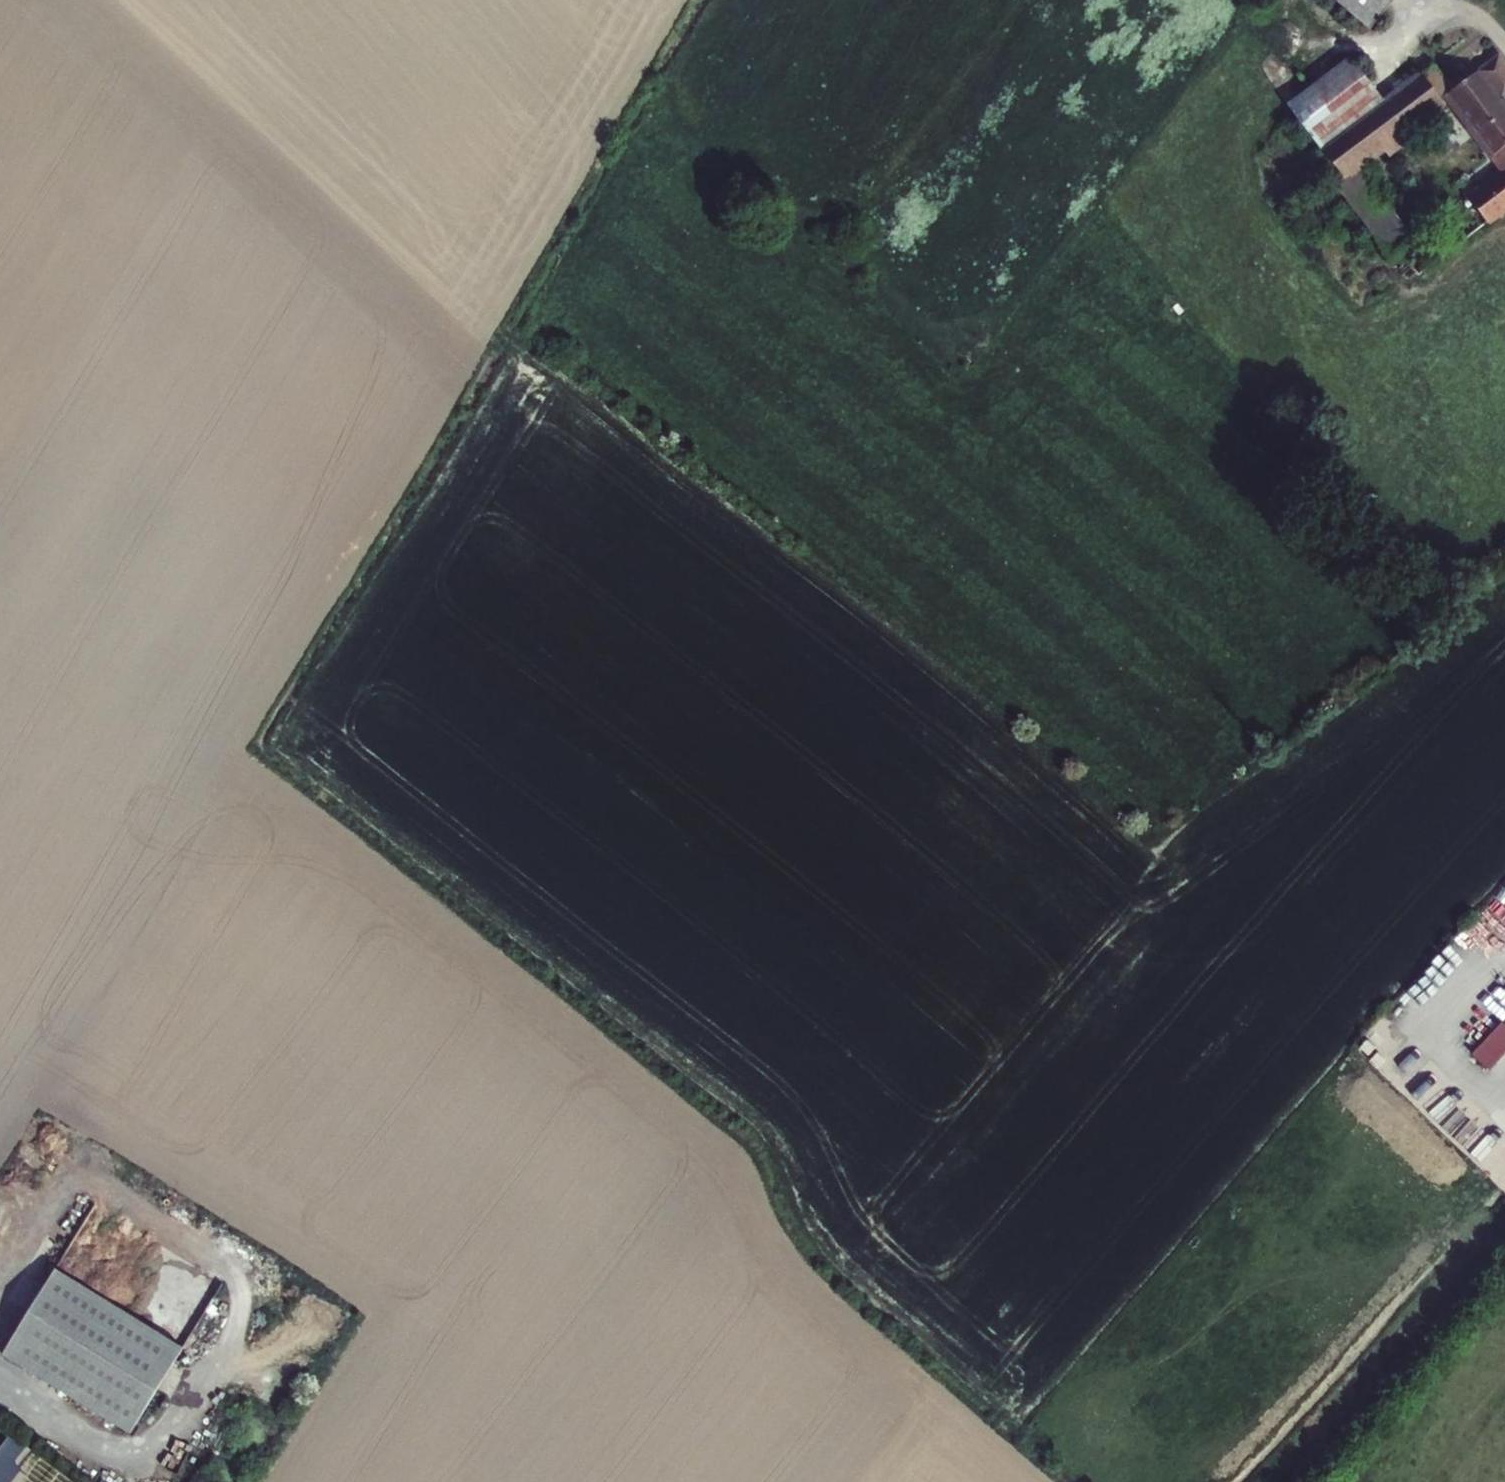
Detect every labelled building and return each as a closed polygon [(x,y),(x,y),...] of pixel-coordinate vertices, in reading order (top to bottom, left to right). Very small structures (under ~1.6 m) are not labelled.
[(1300,1),(1362,47),(1398,0),(1300,0),(1300,1)] [(1320,167),(1381,121),(1339,66),(1278,113),(1320,167)] [(1494,70),(1442,110),(1500,187),(1467,211),(1485,236),(1504,221),(1504,125),(1500,118),(1504,114),(1504,84),(1494,70)] [(1444,99),(1431,82),(1381,121),(1320,167),(1321,170),(1310,179),(1354,236),(1370,257),(1384,276),(1396,267),(1410,257),(1360,192),(1368,186),(1362,179),(1381,164),(1385,170),(1407,153),(1402,147),(1440,118),(1432,107),(1444,99)] [(1504,1053),(1504,1025),(1501,1021),(1470,1053),(1488,1070),(1504,1053)] [(73,1277),(108,1215),(92,1206),(57,1268),(73,1277)] [(52,1286),(0,1367),(0,1371),(126,1451),(179,1367),(52,1286)]
